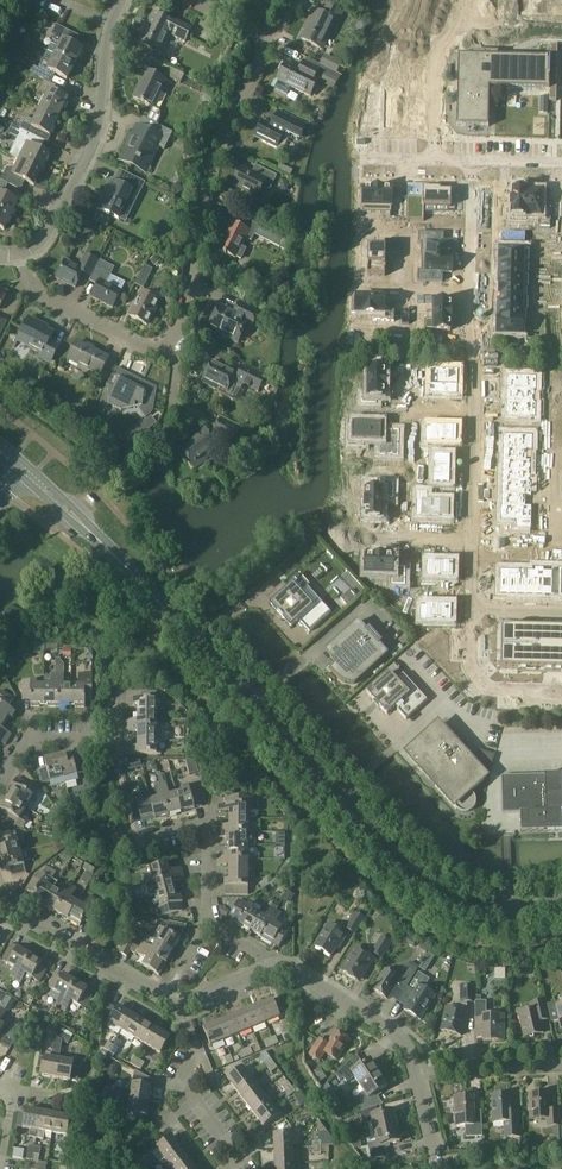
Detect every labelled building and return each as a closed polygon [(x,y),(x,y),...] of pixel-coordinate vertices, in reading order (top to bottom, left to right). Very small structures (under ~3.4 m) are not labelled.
[(480,16),(494,21),(500,3),(491,0),(485,0),(480,16)] [(519,12),(561,14),(561,0),(520,0),(519,12)] [(320,49),(334,21),(321,14),(313,10),(307,24),(310,25),(302,40),(320,49)] [(160,17),(152,13),(146,24),(148,25),(139,43),(155,50),(151,57),(162,63),(165,57),(160,55),(170,35),(185,42),(192,29),(161,14),(160,17)] [(464,53),(491,54),(492,23),(464,23),(464,53)] [(55,56),(74,65),(81,51),(67,43),(71,37),(55,29),(52,36),(56,38),(53,44),(59,48),(55,56)] [(441,55),(446,39),(439,37),(434,53),(441,55)] [(399,78),(399,87),(414,87),(414,81),(423,81),(424,72),(424,60),(424,51),(404,50),(404,51),(400,51),(399,78)] [(48,52),(44,60),(39,70),(34,68),(31,74),(51,84),(55,74),(67,80),(74,65),(55,56),(48,52)] [(460,54),(458,124),(489,125),(491,88),(496,88),(549,89),(550,56),(460,54)] [(326,58),(323,65),(337,72),(341,64),(326,58)] [(298,68),(285,62),(277,80),(279,81),(277,86),(291,93),(293,88),(311,96),(320,78),(316,76),(320,68),(303,60),(298,68)] [(181,84),(185,75),(170,68),(166,76),(181,84)] [(327,68),(324,76),(337,83),(341,75),(327,68)] [(167,92),(171,83),(146,72),(133,98),(153,108),(161,89),(167,92)] [(40,109),(58,118),(67,100),(49,91),(40,109)] [(387,108),(387,124),(392,124),(391,126),(401,126),(413,127),(413,126),(422,127),(422,107),(403,106),(403,101),(387,100),(387,108)] [(49,136),(58,118),(40,109),(33,123),(26,119),(21,129),(44,142),(46,142),(49,136)] [(271,126),(263,121),(255,138),(276,149),(279,152),(282,152),(291,136),(300,141),(307,127),(278,112),(271,126)] [(44,142),(21,129),(20,130),(13,127),(8,135),(21,142),(20,145),(26,148),(20,160),(41,171),(48,156),(39,152),(44,142)] [(147,168),(160,141),(141,132),(128,159),(147,168)] [(55,135),(52,140),(62,144),(64,139),(55,135)] [(33,186),(41,171),(20,160),(16,167),(8,169),(1,182),(9,186),(20,192),(25,182),(33,186)] [(279,165),(277,170),(290,176),(293,172),(279,165)] [(277,177),(260,168),(257,176),(243,168),(234,186),(256,197),(261,186),(270,191),(277,177)] [(96,209),(107,214),(118,220),(132,192),(137,195),(144,183),(128,175),(122,187),(114,183),(106,199),(103,197),(96,209)] [(1,182),(0,181),(0,212),(10,217),(17,203),(10,199),(12,195),(5,192),(9,186),(1,182)] [(407,197),(406,221),(424,221),(424,206),(451,206),(451,189),(423,188),(423,198),(407,197)] [(364,189),(363,212),(390,213),(390,218),(395,218),(404,219),(405,198),(392,198),(392,190),(382,190),(382,189),(373,189),(373,190),(364,189)] [(511,199),(511,207),(512,207),(511,221),(523,221),(526,221),(527,191),(512,191),(512,199),(511,199)] [(527,191),(526,221),(527,221),(527,220),(540,221),(540,228),(550,228),(551,208),(541,207),(542,192),(527,191)] [(0,212),(0,229),(3,231),(10,217),(0,212)] [(97,215),(94,221),(107,227),(110,220),(97,215)] [(251,242),(259,227),(244,219),(240,227),(232,223),(218,251),(235,259),(235,258),(241,261),(247,249),(241,246),(245,239),(251,242)] [(160,224),(157,230),(166,234),(169,228),(160,224)] [(419,232),(419,243),(422,243),(421,256),(452,257),(452,242),(444,242),(444,233),(419,232)] [(500,232),(500,242),(526,243),(526,233),(500,232)] [(277,246),(281,238),(273,235),(269,243),(277,246)] [(368,247),(367,276),(385,276),(385,257),(401,257),(401,241),(385,240),(385,248),(368,247)] [(499,249),(499,264),(529,264),(529,250),(499,249)] [(90,277),(98,260),(85,254),(78,268),(66,261),(57,280),(74,289),(82,273),(90,277)] [(418,271),(418,280),(443,281),(443,272),(452,272),(452,257),(421,256),(421,257),(422,257),(422,271),(418,271)] [(112,308),(121,291),(106,284),(114,267),(101,261),(91,281),(98,285),(91,298),(112,308)] [(499,275),(529,276),(529,264),(499,264),(499,275)] [(143,290),(152,271),(144,266),(135,286),(143,290)] [(499,275),(499,287),(527,287),(527,288),(528,288),(529,276),(499,275)] [(499,287),(498,298),(527,299),(527,288),(527,287),(499,287)] [(147,326),(155,310),(162,295),(157,293),(153,299),(142,293),(130,317),(147,326)] [(352,296),(352,313),(365,314),(373,314),(373,321),(394,321),(395,307),(384,306),(384,297),(352,296)] [(498,298),(498,309),(526,310),(528,311),(528,299),(527,299),(498,298)] [(252,326),(260,312),(241,302),(235,314),(229,311),(228,314),(218,308),(210,326),(226,334),(225,336),(238,343),(243,332),(239,330),(243,321),(252,326)] [(425,320),(425,330),(450,331),(451,321),(451,312),(451,303),(434,302),(434,320),(425,320)] [(264,309),(260,317),(272,323),(276,315),(264,309)] [(498,309),(498,320),(525,322),(526,322),(526,310),(498,309)] [(50,364),(58,347),(49,342),(53,335),(39,328),(40,325),(28,319),(17,342),(42,355),(40,358),(50,364)] [(498,320),(497,335),(513,335),(513,342),(528,342),(528,335),(525,334),(525,322),(498,320)] [(102,372),(108,359),(77,343),(68,360),(93,373),(95,368),(102,372)] [(154,363),(155,353),(145,352),(144,362),(154,363)] [(218,355),(216,359),(224,364),(227,359),(218,355)] [(229,370),(212,362),(202,383),(220,391),(223,384),(229,387),(235,377),(245,382),(251,371),(233,362),(229,370)] [(152,409),(155,392),(147,388),(149,386),(116,369),(103,395),(110,399),(122,411),(128,406),(141,408),(140,411),(145,417),(150,413),(152,409)] [(505,375),(505,389),(505,390),(536,391),(537,378),(537,370),(522,369),(522,375),(505,375)] [(362,397),(362,404),(377,405),(377,398),(384,398),(385,389),(385,379),(385,370),(368,370),(368,397),(362,397)] [(430,371),(429,393),(458,394),(458,372),(449,371),(440,371),(430,371)] [(400,378),(400,393),(408,393),(408,378),(400,378)] [(31,379),(26,388),(34,392),(38,383),(31,379)] [(94,384),(88,395),(98,401),(104,390),(94,384)] [(505,390),(505,403),(536,404),(536,391),(505,390)] [(505,404),(504,418),(521,419),(521,424),(535,425),(536,417),(536,404),(505,403),(505,404)] [(151,418),(143,423),(148,430),(156,424),(151,418)] [(220,419),(214,432),(210,435),(205,429),(193,438),(191,436),(177,446),(194,468),(206,459),(205,457),(218,447),(228,440),(235,443),(242,430),(220,419)] [(351,423),(350,445),(364,446),(364,441),(379,441),(379,457),(398,457),(399,431),(381,431),(381,424),(351,423)] [(420,441),(420,449),(424,449),(424,450),(439,450),(439,443),(457,443),(457,428),(453,428),(453,427),(446,427),(446,428),(426,427),(426,442),(420,441)] [(501,433),(501,449),(532,450),(533,436),(533,429),(518,428),(518,434),(502,433),(501,433)] [(499,460),(532,461),(532,450),(501,449),(501,460),(499,460)] [(424,450),(424,457),(434,457),(433,485),(450,485),(450,476),(451,476),(451,466),(451,457),(439,457),(439,450),(424,450)] [(499,460),(499,472),(532,473),(532,461),(499,460)] [(499,472),(499,483),(532,484),(532,473),(499,472)] [(499,483),(498,495),(500,495),(531,496),(532,484),(499,483)] [(365,499),(365,509),(366,509),(365,518),(368,518),(368,521),(379,521),(379,518),(382,518),(383,500),(393,500),(394,485),(366,484),(366,499),(365,499)] [(417,492),(416,518),(449,519),(450,502),(428,501),(428,492),(417,492)] [(500,504),(500,506),(532,507),(532,506),(531,506),(531,496),(500,495),(500,504)] [(500,506),(499,522),(516,522),(516,528),(531,528),(531,520),(532,507),(500,506)] [(366,557),(365,574),(392,574),(392,585),(405,586),(405,568),(394,568),(394,558),(385,557),(375,557),(366,557)] [(421,576),(421,584),(436,585),(436,578),(453,578),(454,563),(450,563),(450,562),(442,562),(427,562),(427,577),(421,576)] [(499,587),(499,595),(500,595),(500,598),(508,598),(509,567),(500,567),(500,570),(500,574),(500,578),(499,587)] [(509,567),(508,598),(517,598),(518,570),(518,567),(509,567)] [(518,570),(517,598),(525,598),(526,595),(526,568),(518,567),(518,570)] [(526,595),(525,598),(534,598),(534,596),(535,568),(526,568),(526,595)] [(534,596),(534,598),(543,599),(543,568),(535,568),(534,596)] [(543,568),(543,599),(551,599),(552,568),(543,568)] [(552,568),(551,599),(560,599),(560,568),(552,568)] [(301,594),(293,584),(271,604),(291,627),(299,619),(310,632),(332,613),(308,587),(301,594)] [(352,589),(341,599),(348,606),(358,597),(352,589)] [(420,598),(419,606),(421,606),(420,621),(440,621),(440,622),(448,622),(451,622),(452,606),(434,605),(434,599),(420,598)] [(369,634),(358,622),(331,646),(335,651),(329,656),(334,661),(333,661),(336,665),(330,670),(337,677),(338,679),(339,680),(341,681),(342,682),(344,682),(346,683),(347,684),(349,684),(351,684),(353,684),(355,684),(387,655),(379,645),(381,643),(371,632),(369,634)] [(500,668),(517,669),(517,673),(519,673),(519,669),(541,669),(541,674),(543,674),(543,669),(561,670),(561,629),(555,629),(555,625),(553,625),(553,629),(528,629),(528,624),(527,624),(527,628),(503,628),(503,624),(502,624),(501,628),(500,668)] [(57,705),(57,674),(57,660),(55,660),(55,674),(51,674),(51,676),(44,676),(44,686),(44,705),(57,705)] [(61,660),(57,660),(57,674),(57,705),(70,705),(71,686),(64,686),(64,664),(61,660)] [(396,680),(389,672),(367,692),(387,715),(395,707),(406,720),(427,701),(403,674),(396,680)] [(71,686),(70,705),(84,705),(85,674),(78,674),(78,686),(71,686)] [(44,705),(44,686),(37,686),(37,682),(21,682),(21,700),(30,700),(29,705),(44,705)] [(4,722),(7,716),(12,719),(15,713),(7,709),(11,702),(14,697),(1,690),(0,691),(0,720),(4,722)] [(137,706),(137,713),(156,714),(156,703),(162,703),(162,699),(156,699),(156,692),(141,692),(142,700),(133,699),(133,706),(137,706)] [(125,727),(156,727),(162,727),(165,727),(165,723),(156,723),(156,714),(137,713),(137,721),(125,720),(125,727)] [(165,727),(162,727),(156,727),(125,727),(125,733),(137,733),(137,741),(156,741),(162,741),(162,730),(165,730),(165,727)] [(458,752),(435,727),(409,750),(438,783),(435,786),(457,810),(459,811),(460,812),(462,813),(463,813),(465,813),(467,813),(468,812),(469,812),(470,812),(472,811),(472,810),(474,808),(475,807),(476,805),(476,804),(476,803),(476,802),(476,801),(476,800),(476,799),(476,798),(475,797),(475,796),(474,795),(473,794),(471,791),(487,777),(461,749),(458,752)] [(8,740),(11,735),(0,728),(0,736),(8,740)] [(156,751),(156,741),(137,741),(137,747),(125,747),(125,754),(159,754),(159,751),(156,751)] [(58,761),(63,778),(64,783),(79,780),(77,775),(83,773),(80,759),(73,761),(71,753),(64,755),(65,759),(58,761)] [(50,758),(43,760),(46,768),(38,770),(42,784),(50,782),(51,787),(64,783),(63,778),(58,761),(50,762),(50,758)] [(153,762),(146,764),(148,771),(155,769),(153,762)] [(557,818),(558,816),(559,814),(559,811),(561,811),(561,785),(561,775),(501,776),(503,813),(528,812),(529,829),(547,828),(547,824),(549,824),(550,824),(551,823),(553,822),(555,821),(556,819),(557,818)] [(12,784),(9,790),(12,792),(9,798),(25,808),(30,798),(34,800),(36,797),(32,795),(36,789),(16,777),(12,784)] [(168,816),(160,786),(159,783),(153,784),(157,798),(150,800),(155,819),(168,816)] [(176,794),(181,812),(202,807),(196,783),(182,786),(183,792),(176,794)] [(181,812),(176,794),(169,795),(166,784),(160,786),(168,816),(181,812)] [(139,787),(126,791),(129,801),(128,801),(133,820),(140,819),(141,822),(155,819),(150,800),(147,789),(140,791),(139,787)] [(229,819),(248,819),(248,805),(253,805),(253,797),(225,797),(225,805),(218,805),(217,812),(229,812),(229,819)] [(25,808),(9,798),(4,805),(1,803),(0,804),(0,809),(5,813),(1,819),(14,826),(15,825),(21,828),(27,819),(21,815),(25,808)] [(49,815),(46,820),(51,823),(54,818),(49,815)] [(248,832),(248,819),(229,819),(229,826),(217,826),(217,832),(248,832)] [(20,852),(16,839),(14,831),(0,834),(2,843),(0,843),(0,855),(0,857),(20,852)] [(248,846),(248,832),(217,832),(217,839),(229,839),(229,846),(248,846)] [(248,859),(248,846),(229,846),(229,853),(217,853),(217,859),(248,859)] [(0,857),(2,865),(0,865),(0,869),(1,872),(23,865),(31,863),(27,850),(20,852),(0,857)] [(248,873),(248,859),(217,859),(217,866),(229,866),(229,873),(248,873)] [(93,875),(97,868),(88,862),(84,869),(93,875)] [(182,874),(183,874),(181,868),(170,871),(168,864),(149,868),(152,879),(148,880),(149,883),(182,874)] [(44,906),(53,889),(47,886),(49,882),(43,878),(45,876),(39,873),(36,878),(33,877),(26,889),(34,894),(31,898),(44,906)] [(248,894),(248,873),(229,873),(229,880),(224,880),(224,894),(248,894)] [(175,890),(173,883),(184,880),(183,874),(182,874),(149,883),(150,886),(154,885),(156,895),(175,890)] [(55,912),(71,885),(66,882),(59,893),(53,889),(44,906),(55,912)] [(67,920),(77,903),(70,899),(76,888),(71,885),(55,912),(67,920)] [(155,906),(158,916),(182,910),(180,904),(182,903),(181,897),(177,898),(175,890),(156,895),(159,905),(155,906)] [(289,902),(294,895),(287,891),(282,898),(289,902)] [(77,903),(67,920),(79,927),(89,910),(95,899),(89,895),(83,907),(77,903)] [(248,930),(258,914),(253,911),(255,906),(249,903),(248,905),(239,899),(228,918),(237,923),(248,930)] [(269,921),(276,910),(280,903),(275,900),(264,918),(258,914),(248,930),(260,937),(269,921)] [(278,948),(288,932),(274,924),(281,913),(276,910),(269,921),(260,937),(278,948)] [(355,934),(365,918),(357,913),(347,929),(355,934)] [(156,942),(173,952),(180,940),(178,939),(186,925),(169,922),(163,930),(160,928),(156,934),(160,936),(156,942)] [(341,943),(345,936),(327,925),(314,946),(330,956),(339,942),(341,943)] [(134,937),(137,931),(132,927),(128,934),(134,937)] [(382,959),(392,943),(393,941),(384,936),(372,953),(382,959)] [(127,957),(134,945),(127,941),(120,953),(127,957)] [(166,964),(173,952),(156,942),(153,949),(142,942),(139,948),(166,964)] [(15,979),(29,955),(11,944),(1,961),(14,968),(9,976),(15,979)] [(130,951),(135,954),(139,948),(134,945),(130,951)] [(159,975),(166,964),(139,948),(135,954),(146,960),(142,966),(159,975)] [(359,982),(373,959),(355,948),(341,971),(359,982)] [(29,955),(15,979),(21,982),(23,978),(30,982),(33,977),(38,980),(45,968),(40,965),(41,961),(29,955)] [(404,991),(419,967),(410,961),(392,975),(384,970),(371,990),(387,1000),(396,986),(404,991)] [(423,961),(419,968),(425,972),(429,965),(423,961)] [(420,1020),(434,997),(423,990),(430,978),(419,971),(409,988),(414,991),(403,1010),(420,1020)] [(60,1007),(75,981),(63,975),(62,977),(55,973),(48,986),(55,989),(54,992),(60,995),(54,1004),(60,1007)] [(75,981),(60,1007),(66,1010),(71,1002),(84,1009),(92,996),(85,992),(87,988),(75,981)] [(462,986),(462,1002),(474,1002),(474,982),(467,982),(467,986),(462,986)] [(5,1010),(9,1012),(15,1001),(6,995),(0,1005),(0,1018),(5,1010)] [(482,1002),(482,997),(476,997),(476,1020),(475,1020),(475,1037),(483,1037),(483,1040),(504,1040),(503,1016),(492,1016),(492,1013),(486,1013),(486,1002),(482,1002)] [(273,999),(259,1005),(266,1023),(286,1014),(281,1001),(274,1003),(273,999)] [(524,1037),(543,1033),(541,1022),(549,1020),(544,1001),(532,1003),(534,1009),(519,1013),(524,1037)] [(121,1030),(131,1014),(118,1006),(117,1008),(110,1004),(102,1017),(109,1021),(108,1023),(121,1030)] [(252,1029),(266,1023),(259,1005),(244,1011),(252,1029)] [(556,1007),(555,1005),(550,1006),(552,1020),(558,1019),(560,1030),(561,1029),(561,1006),(556,1007)] [(465,1026),(468,1013),(446,1007),(443,1020),(444,1020),(441,1031),(461,1036),(464,1025),(465,1026)] [(238,1034),(252,1029),(244,1011),(231,1016),(238,1034)] [(134,1038),(144,1021),(131,1014),(121,1030),(134,1038)] [(225,1040),(238,1034),(231,1016),(217,1022),(225,1040)] [(32,1032),(36,1025),(28,1020),(23,1026),(32,1032)] [(147,1045),(157,1029),(144,1021),(134,1038),(147,1045)] [(210,1046),(225,1040),(217,1022),(203,1028),(210,1046)] [(0,1023),(0,1045),(9,1050),(22,1028),(14,1024),(11,1029),(0,1023)] [(157,1029),(147,1045),(160,1053),(170,1036),(157,1029)] [(63,1040),(67,1033),(62,1030),(58,1037),(55,1042),(52,1058),(39,1056),(38,1067),(42,1068),(41,1075),(56,1078),(59,1060),(61,1050),(62,1041),(63,1040)] [(336,1060),(349,1040),(335,1031),(328,1042),(320,1038),(309,1055),(320,1061),(325,1053),(336,1060)] [(67,1033),(63,1040),(68,1043),(72,1036),(67,1033)] [(268,1048),(274,1045),(271,1038),(265,1041),(268,1048)] [(109,1051),(113,1045),(108,1042),(105,1048),(109,1051)] [(113,1045),(109,1051),(115,1054),(119,1048),(113,1045)] [(244,1049),(247,1056),(253,1054),(250,1047),(244,1049)] [(242,1058),(247,1056),(244,1049),(239,1052),(242,1058)] [(359,1085),(378,1073),(370,1061),(364,1065),(357,1053),(336,1074),(340,1080),(345,1077),(348,1082),(354,1078),(359,1085)] [(225,1057),(228,1064),(234,1062),(231,1055),(225,1057)] [(135,1066),(139,1060),(134,1057),(131,1063),(135,1066)] [(266,1066),(273,1062),(270,1058),(263,1063),(266,1066)] [(59,1060),(56,1078),(78,1082),(81,1068),(73,1066),(74,1062),(59,1060)] [(139,1060),(135,1066),(141,1070),(144,1063),(139,1060)] [(273,1062),(266,1066),(270,1071),(276,1066),(273,1062)] [(236,1090),(251,1079),(241,1066),(226,1078),(236,1090)] [(151,1086),(148,1086),(150,1077),(135,1071),(133,1083),(132,1090),(116,1087),(116,1089),(109,1088),(108,1090),(104,1089),(103,1093),(149,1101),(151,1086)] [(378,1073),(359,1085),(364,1093),(361,1095),(360,1098),(363,1102),(357,1106),(361,1111),(383,1104),(376,1093),(387,1086),(378,1073)] [(245,1102),(260,1091),(251,1079),(236,1090),(245,1102)] [(285,1091),(291,1086),(288,1082),(282,1087),(285,1091)] [(291,1086),(285,1091),(289,1096),(295,1091),(291,1086)] [(254,1114),(269,1103),(260,1091),(245,1102),(254,1114)] [(146,1116),(149,1101),(103,1093),(102,1100),(114,1102),(113,1104),(129,1106),(128,1113),(146,1116)] [(549,1111),(548,1093),(529,1094),(530,1120),(547,1119),(547,1126),(559,1125),(558,1110),(549,1111)] [(511,1111),(510,1095),(491,1096),(493,1123),(504,1122),(505,1138),(522,1137),(521,1128),(519,1128),(518,1110),(511,1111)] [(473,1111),(472,1097),(455,1098),(456,1126),(466,1126),(466,1136),(482,1135),(481,1110),(473,1111)] [(269,1103),(254,1114),(263,1126),(278,1115),(269,1103)] [(36,1137),(41,1111),(26,1108),(22,1127),(31,1129),(29,1136),(36,1137)] [(374,1131),(396,1126),(393,1111),(379,1115),(378,1108),(361,1112),(364,1123),(372,1121),(374,1131)] [(52,1133),(56,1114),(41,1111),(36,1137),(43,1139),(44,1131),(52,1133)] [(56,1114),(52,1133),(67,1135),(71,1116),(56,1114)] [(396,1126),(374,1131),(376,1141),(368,1143),(371,1159),(389,1157),(386,1147),(391,1146),(390,1144),(400,1141),(396,1126)] [(274,1150),(293,1149),(292,1133),(273,1134),(274,1150)] [(166,1161),(181,1149),(171,1136),(156,1147),(166,1161)] [(190,1161),(181,1149),(166,1161),(172,1168),(180,1168),(190,1161)] [(275,1165),(294,1164),(293,1149),(274,1150),(275,1165)]
